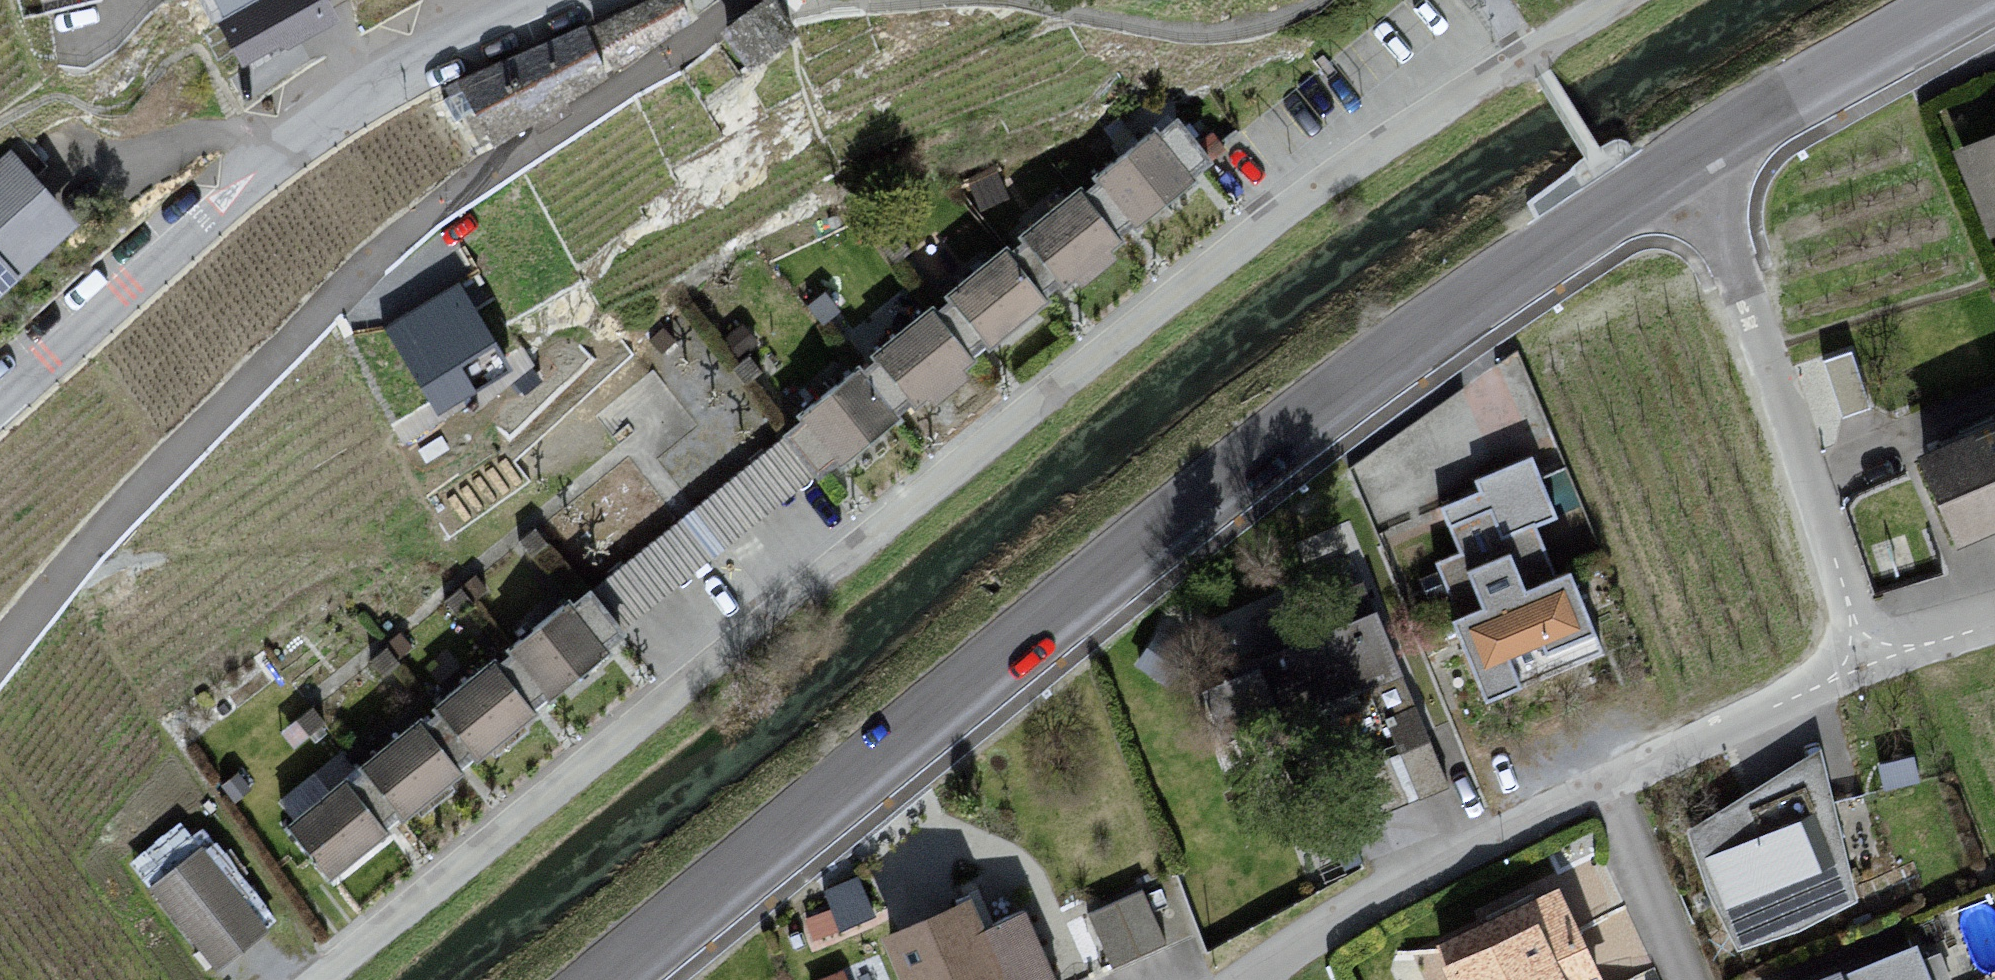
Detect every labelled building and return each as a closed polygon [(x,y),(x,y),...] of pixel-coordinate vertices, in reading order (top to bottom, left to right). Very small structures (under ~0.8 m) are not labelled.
[(216,21),(246,73),(340,19),(329,0),(252,0),(216,21)] [(681,0),(642,0),(593,21),(608,72),(691,23),(681,0)] [(775,0),(769,0),(724,32),(748,66),(797,31),(775,0)] [(587,25),(457,82),(488,149),(602,76),(587,25)] [(1156,131),(1100,174),(1138,224),(1195,181),(1156,131)] [(1942,154),(1988,268),(1994,266),(1994,133),(1942,154)] [(0,160),(0,293),(74,225),(9,152),(0,160)] [(1080,190),(1023,233),(1062,283),(1118,240),(1080,190)] [(895,263),(912,250),(898,232),(881,245),(895,263)] [(1007,249),(950,293),(989,343),(1046,299),(1007,249)] [(458,283),(386,328),(437,409),(508,364),(458,283)] [(838,309),(824,292),(807,306),(821,322),(838,309)] [(933,311),(877,354),(915,404),(972,361),(933,311)] [(743,322),(723,338),(739,358),(759,343),(743,322)] [(676,340),(663,327),(651,339),(664,353),(676,340)] [(761,371),(749,356),(733,368),(746,384),(761,371)] [(859,370),(803,413),(841,463),(898,420),(859,370)] [(1907,462),(1942,554),(1994,529),(1994,426),(1907,462)] [(796,440),(606,552),(633,597),(822,485),(796,440)] [(1458,615),(1451,618),(1483,700),(1522,684),(1513,663),(1593,631),(1569,570),(1556,576),(1535,524),(1555,516),(1531,456),(1474,479),(1478,490),(1442,505),(1461,553),(1437,562),(1458,615)] [(487,588),(475,575),(446,600),(458,613),(487,588)] [(568,603),(511,647),(550,697),(607,653),(568,603)] [(1366,618),(1249,668),(1280,724),(1395,689),(1366,618)] [(413,647),(401,633),(370,659),(382,674),(413,647)] [(493,663),(437,706),(475,756),(532,713),(493,663)] [(324,722),(312,706),(291,722),(302,737),(324,722)] [(420,722),(363,766),(402,816),(458,772),(420,722)] [(1819,754),(1690,835),(1736,955),(1853,911),(1819,754)] [(238,784),(251,802),(268,791),(256,773),(238,784)] [(346,781),(289,824),(328,874),(384,831),(346,781)] [(199,849),(152,886),(218,967),(265,930),(199,849)] [(1090,913),(1113,968),(1167,945),(1144,890),(1090,913)] [(1430,969),(1435,979),(1595,979),(1553,891),(1518,908),(1525,924),(1430,969)] [(870,938),(888,979),(1048,979),(1019,912),(971,932),(958,901),(870,938)] [(1826,979),(1921,979),(1908,947),(1826,979)]
